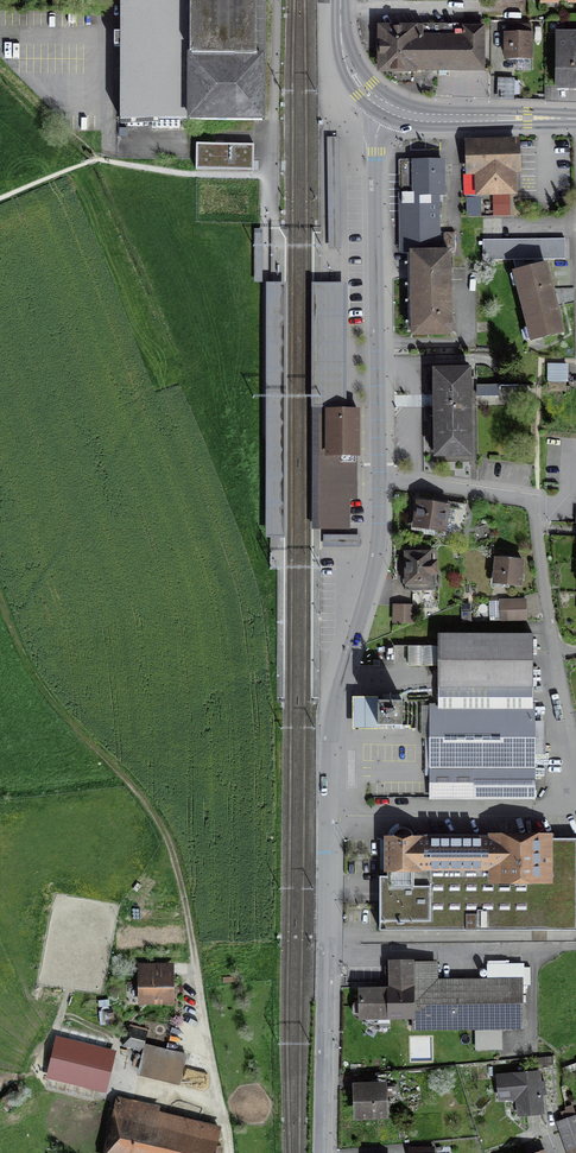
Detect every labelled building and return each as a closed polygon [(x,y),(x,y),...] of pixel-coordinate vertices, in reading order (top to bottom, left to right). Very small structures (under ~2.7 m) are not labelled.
[(120,42),(120,120),(187,120),(187,125),(264,125),(264,58),(257,58),(257,0),(120,0),(120,42)] [(382,70),(483,69),(482,28),(382,29),(382,51),(382,70)] [(531,34),(506,35),(507,59),(531,58),(531,34)] [(557,85),(575,85),(575,35),(556,36),(557,85)] [(512,80),(501,80),(500,95),(512,95),(512,80)] [(516,144),(469,145),(470,170),(478,170),(479,193),(514,192),(513,169),(521,168),(520,160),(516,160),(516,144)] [(257,171),(257,149),(201,149),(201,170),(257,171)] [(415,174),(401,174),(402,253),(412,253),(449,252),(455,252),(455,233),(438,233),(437,194),(442,194),(442,162),(415,162),(415,174)] [(484,260),(525,259),(525,271),(517,273),(534,338),(562,332),(543,259),(565,259),(564,239),(484,240),(484,260)] [(449,252),(412,253),(413,334),(451,334),(449,252)] [(267,283),(266,538),(285,538),(286,283),(267,283)] [(345,408),(345,283),(312,283),(312,408),(345,408)] [(564,365),(548,365),(548,382),(564,382),(564,365)] [(470,369),(436,370),(436,412),(437,456),(471,456),(470,369)] [(358,410),(328,409),(328,431),(323,431),(323,455),(357,455),(358,410)] [(329,524),(349,523),(349,497),(356,497),(356,477),(329,477),(329,524)] [(450,506),(419,502),(416,527),(447,531),(450,506)] [(435,556),(410,556),(411,592),(436,591),(435,556)] [(523,563),(498,561),(496,584),(522,586),(523,563)] [(525,601),(502,601),(502,620),(526,619),(525,601)] [(413,606),(393,606),(393,622),(413,622),(413,606)] [(441,668),(441,705),(429,705),(429,747),(430,800),(535,799),(534,636),(440,636),(441,668)] [(434,647),(410,647),(410,665),(434,665),(434,647)] [(378,729),(378,725),(378,701),(378,698),(353,698),(353,729),(378,729)] [(402,701),(378,701),(378,725),(402,725),(402,701)] [(393,839),(390,839),(389,877),(380,877),(379,927),(575,929),(575,841),(416,839),(415,834),(410,829),(405,828),(399,829),(394,833),(393,839)] [(357,1014),(361,1016),(415,1015),(415,1029),(525,1027),(524,987),(431,989),(431,963),(392,963),(392,990),(361,990),(361,996),(361,1001),(357,1002),(354,1006),(354,1011),(357,1014)] [(177,967),(141,968),(143,1009),(179,1008),(177,967)] [(150,1037),(128,1031),(124,1049),(146,1055),(150,1037)] [(476,1031),(476,1049),(499,1049),(499,1031),(476,1031)] [(113,1054),(57,1040),(49,1074),(105,1088),(113,1054)] [(191,1059),(149,1048),(142,1078),(184,1089),(191,1059)] [(539,1074),(500,1077),(501,1098),(521,1097),(522,1113),(542,1111),(539,1074)] [(382,1089),(360,1089),(360,1113),(383,1112),(382,1089)] [(116,1097),(112,1116),(123,1119),(115,1152),(218,1152),(219,1149),(214,1147),(219,1127),(159,1112),(160,1107),(116,1097)] [(558,1122),(569,1152),(575,1152),(575,1115),(558,1122)]
